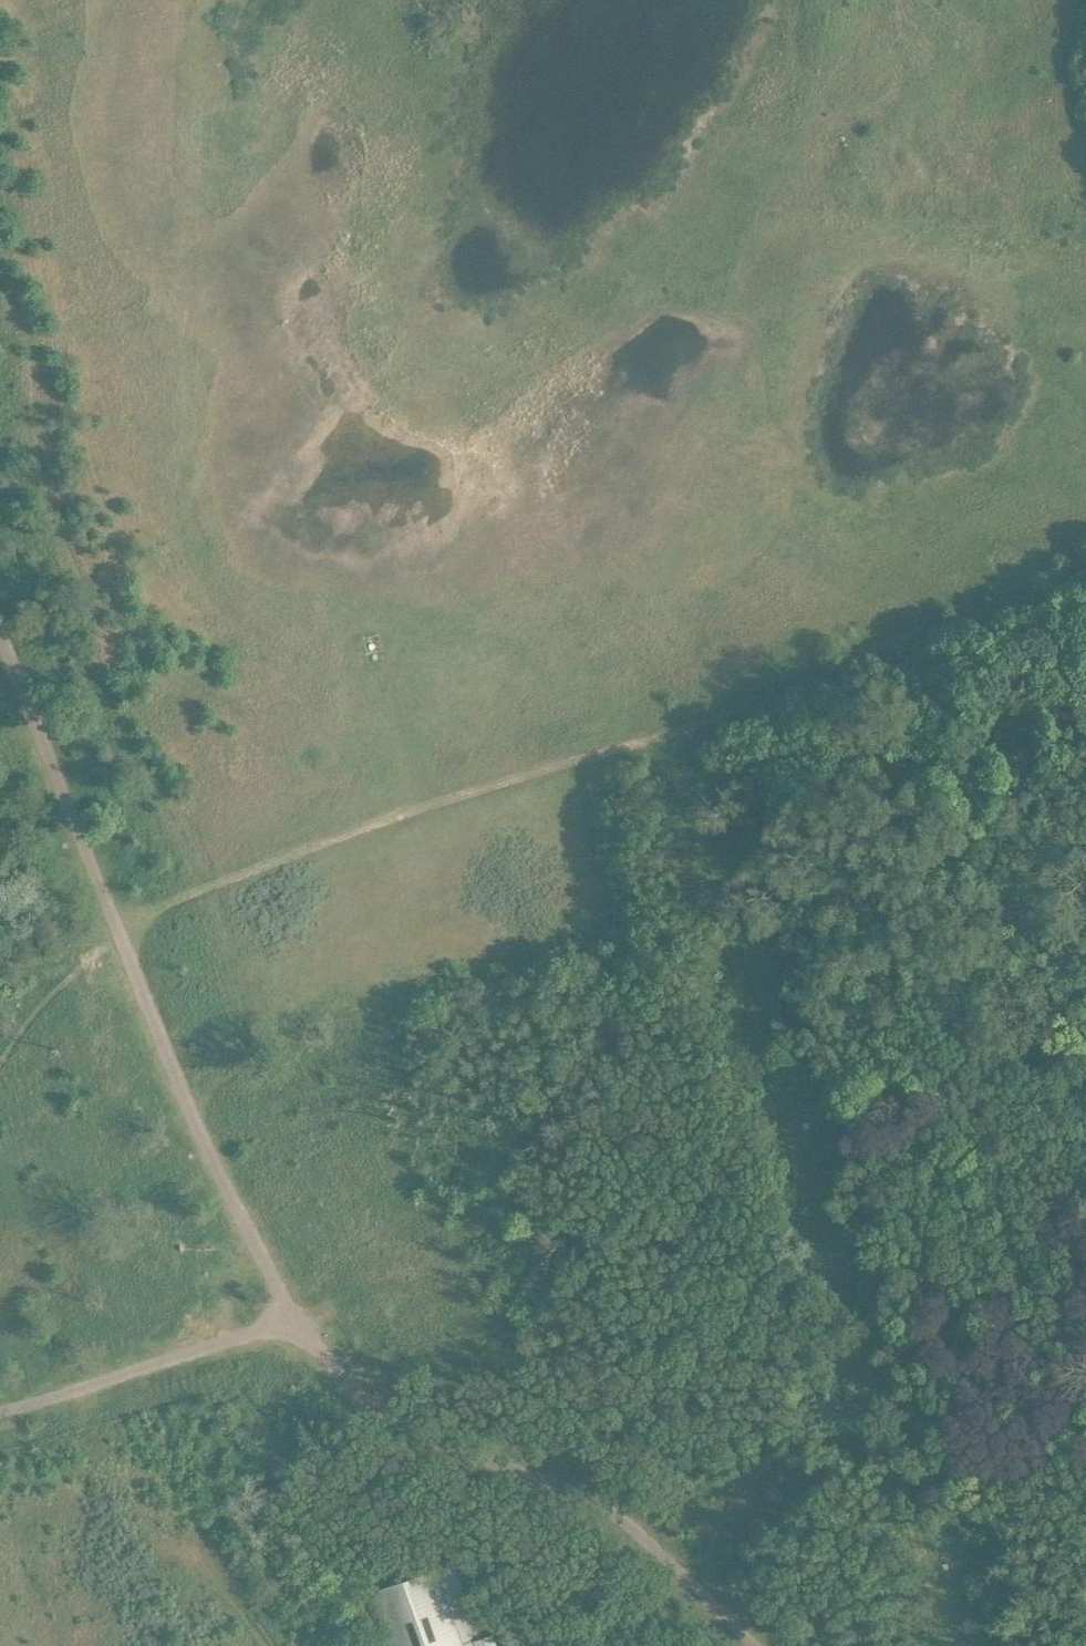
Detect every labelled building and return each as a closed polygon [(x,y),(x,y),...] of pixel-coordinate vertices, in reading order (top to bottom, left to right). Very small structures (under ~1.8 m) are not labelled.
[(432,1571),(369,1593),(388,1645),(492,1645),(488,1636),(477,1640),(451,1567),(433,1573),(432,1571)]
